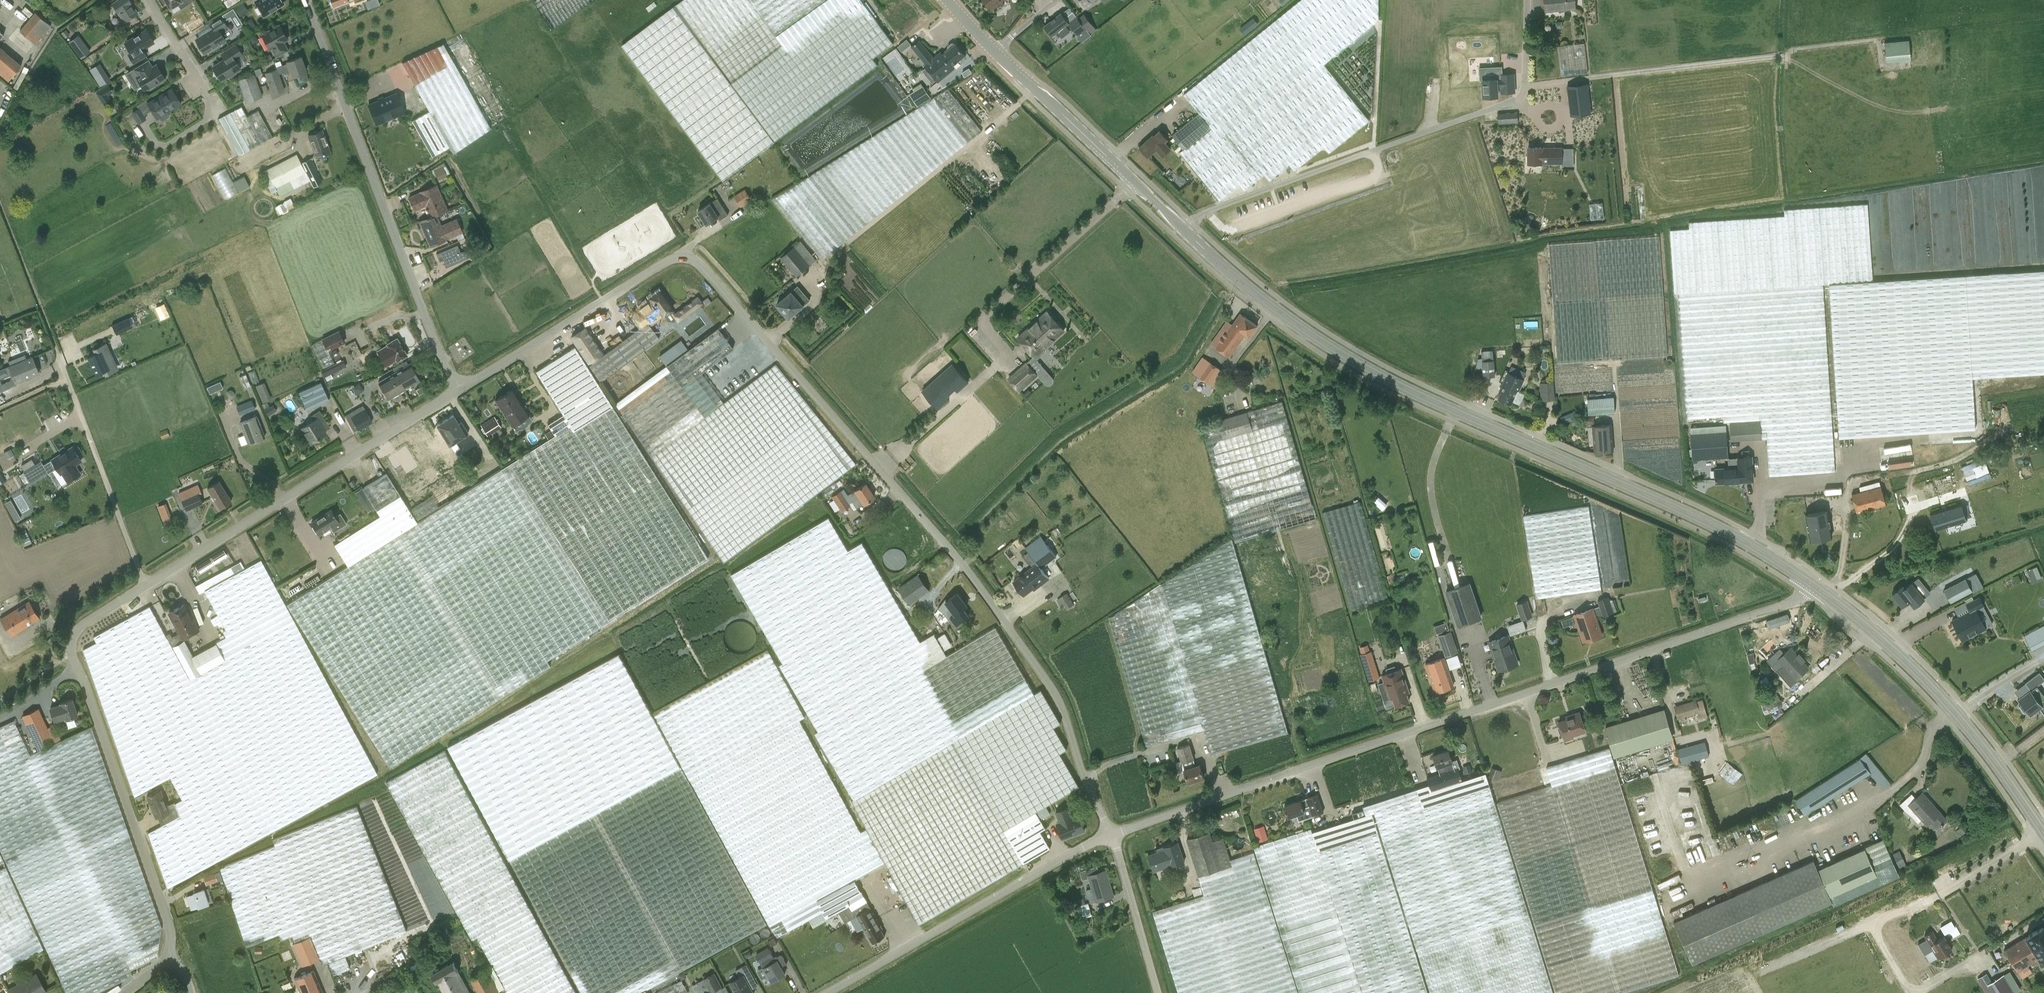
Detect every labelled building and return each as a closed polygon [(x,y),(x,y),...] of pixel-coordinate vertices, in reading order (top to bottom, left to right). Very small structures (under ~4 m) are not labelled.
[(129,0),(118,0),(113,3),(125,22),(137,13),(129,0)] [(193,1),(192,0),(162,0),(164,4),(166,2),(170,8),(177,4),(181,9),(193,1)] [(283,4),(280,0),(257,0),(255,1),(264,16),(283,4)] [(676,4),(622,45),(721,177),(723,181),(877,65),(872,58),(893,43),(861,0),(682,0),(676,4)] [(991,9),(994,7),(1002,6),(1002,1),(1003,0),(984,0),(991,9)] [(1084,9),(1098,0),(1079,0),(1084,9)] [(1378,20),(1379,0),(1297,0),(1295,1),(1245,42),(1208,72),(1192,85),(1183,92),(1199,113),(1172,135),(1183,149),(1180,151),(1219,200),(1239,184),(1244,190),(1264,174),(1269,180),(1289,164),(1294,170),(1324,146),(1329,152),(1369,120),(1324,64),(1378,20)] [(1545,11),(1575,8),(1574,0),(1544,0),(1545,11)] [(12,3),(8,7),(22,19),(25,15),(12,3)] [(35,12),(19,30),(35,44),(51,26),(35,12)] [(1068,22),(1061,13),(1044,26),(1051,35),(1057,31),(1062,38),(1070,31),(1065,25),(1068,22)] [(220,16),(209,22),(213,29),(196,39),(198,43),(196,44),(200,50),(202,49),(204,53),(206,52),(207,54),(215,49),(214,47),(225,40),(220,33),(222,32),(221,30),(227,27),(220,16)] [(276,57),(287,50),(284,44),(282,45),(281,43),(287,39),(285,36),(286,35),(283,28),(281,29),(279,25),(262,35),(269,49),(271,48),(276,57)] [(152,40),(146,30),(126,43),(132,52),(129,54),(135,63),(146,55),(141,47),(152,40)] [(78,34),(68,41),(81,58),(90,51),(78,34)] [(948,48),(949,49),(943,54),(941,52),(933,58),(919,40),(912,46),(927,64),(925,65),(938,81),(954,68),(952,65),(959,60),(960,61),(964,58),(965,56),(964,55),(965,54),(956,43),(955,44),(954,43),(952,43),(949,46),(948,48)] [(1910,59),(1908,40),(1884,42),(1886,61),(1910,59)] [(1584,43),(1559,46),(1562,76),(1588,73),(1584,43)] [(235,44),(221,53),(224,59),(213,67),(215,71),(213,72),(217,77),(219,76),(221,80),(228,76),(228,77),(235,73),(234,72),(240,69),(236,62),(238,61),(237,59),(242,55),(235,44)] [(411,121),(432,156),(448,147),(452,153),(489,128),(442,44),(401,63),(428,111),(411,121)] [(1,47),(0,47),(0,74),(8,81),(21,65),(1,47)] [(275,68),(276,69),(265,73),(272,94),(284,90),(279,74),(290,70),(292,77),(306,72),(300,56),(286,61),(287,63),(275,68)] [(152,67),(148,61),(134,69),(138,76),(136,77),(137,78),(135,79),(139,86),(141,85),(145,91),(165,79),(156,65),(152,67)] [(1502,92),(1513,91),(1512,67),(1500,67),(1501,78),(1482,79),(1483,96),(1497,95),(1496,88),(1501,88),(1502,92)] [(104,71),(95,76),(101,86),(110,80),(104,71)] [(262,97),(254,74),(237,80),(246,102),(262,97)] [(1590,113),(1587,83),(1567,85),(1570,115),(1590,113)] [(930,98),(923,86),(910,94),(917,106),(930,98)] [(931,171),(974,136),(981,130),(967,112),(958,102),(947,87),(928,101),(904,116),(856,145),(808,176),(773,198),(801,233),(822,259),(850,236),(876,215),(931,171)] [(110,99),(107,95),(103,88),(96,93),(102,103),(110,99)] [(171,89),(147,103),(146,101),(137,106),(139,109),(132,113),(138,123),(145,119),(143,116),(152,111),(157,119),(159,117),(160,120),(162,120),(168,116),(169,115),(167,112),(181,104),(171,89)] [(396,93),(368,105),(376,123),(404,112),(396,93)] [(238,156),(272,137),(258,111),(247,117),(241,106),(218,119),(238,156)] [(1517,112),(1497,114),(1497,123),(1517,122),(1517,112)] [(321,131),(308,136),(316,157),(329,151),(321,131)] [(1161,156),(1169,148),(1163,142),(1166,139),(1159,131),(1153,136),(1152,135),(1139,147),(1148,156),(1155,149),(1161,156)] [(1561,164),(1561,147),(1528,147),(1528,163),(1561,164)] [(309,180),(310,180),(314,189),(323,184),(319,176),(310,158),(301,163),(296,154),(266,169),(277,191),(280,196),(309,181),(309,180)] [(425,205),(430,216),(436,214),(446,210),(436,185),(420,192),(409,197),(414,210),(425,205)] [(751,200),(745,190),(734,196),(740,207),(751,200)] [(717,199),(698,211),(706,224),(719,216),(720,219),(727,214),(717,199)] [(1833,439),(1823,285),(1829,285),(1839,439),(1976,431),(1973,379),(1980,379),(2043,375),(2043,272),(1873,282),(1868,205),(1784,210),(1784,216),(1736,219),(1689,222),(1689,229),(1670,230),(1673,270),(1674,294),(1679,294),(1681,320),(1683,357),(1687,418),(1687,421),(1723,418),(1723,425),(1729,424),(1730,436),(1731,441),(1767,439),(1769,477),(1835,473),(1833,439)] [(441,226),(436,214),(430,216),(419,221),(430,246),(446,239),(446,238),(461,231),(456,219),(441,226)] [(1670,327),(1666,279),(1663,236),(1549,244),(1557,364),(1672,356),(1670,327)] [(801,240),(781,257),(797,276),(816,259),(801,240)] [(489,248),(485,241),(472,249),(476,256),(489,248)] [(461,251),(457,244),(436,253),(439,261),(444,259),(447,266),(472,256),(469,248),(461,251)] [(797,286),(777,304),(789,318),(809,300),(797,286)] [(680,324),(704,306),(697,297),(675,314),(659,291),(650,298),(651,299),(633,312),(643,326),(644,328),(649,324),(662,315),(663,316),(664,316),(668,320),(673,321),(676,319),(680,324)] [(164,304),(157,307),(161,317),(168,314),(164,304)] [(1047,311),(1017,337),(1034,356),(1064,329),(1047,311)] [(1241,313),(1233,324),(1231,324),(1215,347),(1229,357),(1245,334),(1249,337),(1257,325),(1241,313)] [(113,325),(117,334),(133,327),(128,318),(113,325)] [(644,328),(643,326),(589,365),(601,382),(659,339),(649,324),(644,328)] [(723,562),(856,464),(776,364),(775,364),(724,402),(701,372),(733,348),(717,327),(689,349),(667,365),(615,403),(723,562)] [(588,362),(601,353),(585,328),(571,337),(588,362)] [(323,340),(328,352),(346,344),(340,332),(323,340)] [(387,345),(377,351),(386,365),(396,359),(397,360),(407,354),(397,337),(386,343),(387,345)] [(124,364),(113,339),(99,345),(101,350),(94,353),(101,369),(108,365),(112,372),(113,371),(112,369),(124,364)] [(602,625),(601,623),(708,556),(574,344),(535,369),(563,412),(547,422),(555,434),(417,523),(387,472),(362,488),(379,515),(334,544),(347,566),(286,604),(289,608),(389,767),(553,664),(549,658),(602,625)] [(1495,377),(1493,351),(1481,351),(1484,378),(1495,377)] [(0,378),(5,376),(12,373),(16,382),(39,373),(32,356),(27,359),(25,354),(8,360),(10,365),(9,366),(0,369),(0,378)] [(1204,380),(1209,384),(1217,388),(1226,373),(1219,369),(1214,365),(1209,361),(1203,358),(1193,373),(1199,377),(1204,380)] [(410,363),(394,373),(404,389),(419,380),(410,363)] [(1026,363),(1008,378),(1019,390),(1037,374),(1026,363)] [(938,409),(949,399),(946,396),(955,388),(958,391),(968,382),(952,364),(922,391),(923,392),(938,409)] [(1503,385),(1516,391),(1517,390),(1518,391),(1523,379),(1517,376),(1520,370),(1511,366),(1509,371),(1505,369),(1500,380),(1504,382),(1503,385)] [(388,399),(404,389),(394,373),(378,382),(388,399)] [(320,381),(299,392),(307,409),(329,399),(320,381)] [(1541,384),(1542,402),(1555,401),(1553,383),(1541,384)] [(1510,404),(1511,402),(1518,405),(1523,395),(1516,391),(1503,385),(1500,391),(1501,392),(1499,399),(1510,404)] [(513,389),(495,400),(511,425),(529,414),(513,389)] [(1588,415),(1615,413),(1614,397),(1587,399),(1588,415)] [(255,409),(251,400),(236,406),(240,414),(255,409)] [(1282,402),(1218,421),(1201,426),(1218,484),(1235,542),(1316,519),(1313,508),(1302,472),(1292,437),(1282,402)] [(353,432),(372,421),(365,409),(362,411),(360,407),(344,416),(353,432)] [(325,420),(319,410),(310,416),(313,420),(299,429),(304,436),(306,435),(310,443),(326,433),(319,423),(325,420)] [(453,415),(437,425),(449,444),(468,433),(462,422),(459,424),(453,415)] [(256,417),(240,423),(248,443),(264,437),(256,417)] [(501,427),(494,417),(481,426),(488,435),(501,427)] [(1593,426),(1594,439),(1595,452),(1613,451),(1611,425),(1593,426)] [(1728,457),(1727,439),(1726,431),(1690,434),(1691,441),(1692,460),(1718,458),(1728,457)] [(405,446),(388,457),(395,467),(401,463),(407,473),(418,466),(405,446)] [(81,461),(73,447),(43,465),(41,461),(29,468),(23,472),(29,482),(35,479),(46,472),(48,474),(52,471),(57,468),(60,474),(62,472),(68,482),(80,474),(74,465),(76,463),(81,461)] [(1738,469),(1728,469),(1716,470),(1717,484),(1753,482),(1752,458),(1744,458),(1738,459),(1738,469)] [(219,481),(207,488),(219,508),(231,501),(219,481)] [(848,495),(852,501),(857,508),(875,497),(865,483),(855,490),(856,490),(848,495)] [(181,499),(185,511),(203,503),(198,491),(197,492),(195,486),(180,492),(182,498),(181,499)] [(1885,504),(1881,486),(1851,494),(1856,512),(1885,504)] [(850,506),(844,498),(840,491),(832,497),(841,511),(850,506)] [(1371,538),(1360,501),(1322,512),(1336,559),(1344,587),(1351,611),(1371,605),(1388,600),(1379,564),(1371,538)] [(166,528),(174,524),(166,504),(158,507),(166,528)] [(1962,504),(1930,514),(1930,515),(1931,514),(1936,529),(1935,529),(1935,530),(1967,520),(1966,519),(1965,519),(1961,505),(1962,504)] [(1601,589),(1588,506),(1523,516),(1536,599),(1601,589)] [(17,510),(10,514),(15,521),(21,518),(17,510)] [(319,534),(330,527),(333,531),(346,523),(340,512),(335,516),(331,510),(311,522),(319,534)] [(1805,514),(1810,541),(1831,536),(1826,510),(1805,514)] [(815,733),(853,799),(852,800),(864,823),(867,829),(885,863),(903,894),(914,914),(919,923),(936,914),(974,892),(993,881),(1024,863),(1050,848),(1038,828),(1049,823),(1045,816),(1041,809),(1048,805),(1066,794),(1079,787),(1060,754),(1066,750),(1053,727),(1060,723),(1041,690),(1035,694),(996,627),(948,655),(935,633),(921,641),(863,541),(848,550),(829,516),(731,573),(783,663),(779,665),(818,731),(815,733)] [(1056,557),(1044,542),(1044,541),(1040,536),(1025,548),(1029,552),(1034,560),(1037,563),(1013,582),(1024,595),(1032,588),(1034,590),(1049,578),(1041,568),(1056,557)] [(1229,539),(1165,581),(1154,589),(1133,602),(1108,618),(1111,628),(1122,666),(1133,703),(1146,746),(1155,744),(1161,742),(1180,737),(1203,730),(1211,755),(1288,733),(1285,722),(1279,701),(1274,685),(1269,666),(1260,637),(1243,577),(1236,554),(1232,538),(1229,539)] [(906,560),(907,559),(906,555),(905,553),(904,551),(902,549),(900,548),(897,547),(895,547),(893,547),(890,547),(888,549),(886,550),(884,552),(883,554),(882,558),(882,561),(883,563),(883,565),(885,567),(887,569),(888,570),(890,571),(893,571),(896,571),(898,571),(900,570),(903,568),(904,566),(906,564),(906,560)] [(178,815),(163,824),(148,833),(167,887),(259,838),(377,774),(334,694),(261,560),(205,590),(226,630),(223,632),(226,638),(215,643),(216,643),(192,656),(182,638),(182,639),(179,634),(172,637),(170,634),(166,635),(165,634),(149,606),(94,637),(96,642),(83,649),(108,720),(134,795),(170,777),(181,800),(174,803),(178,815)] [(899,587),(910,603),(918,598),(916,596),(922,592),(923,594),(931,589),(920,573),(899,587)] [(1972,591),(1965,578),(1944,589),(1951,602),(1972,591)] [(1910,582),(1903,588),(1902,587),(1892,595),(1903,607),(1909,601),(1915,607),(1924,599),(1910,582)] [(1447,590),(1458,625),(1481,618),(1470,583),(1447,590)] [(945,611),(956,626),(970,616),(964,608),(967,606),(958,593),(946,601),(945,600),(947,597),(946,597),(939,607),(945,611)] [(1067,593),(1059,598),(1066,609),(1074,604),(1067,593)] [(1608,597),(1597,601),(1599,606),(1592,608),(1574,615),(1583,641),(1601,634),(1596,619),(1603,617),(1614,613),(1608,597)] [(1985,628),(1992,624),(1983,605),(1978,597),(1966,604),(1970,611),(1951,621),(1962,640),(1985,628)] [(1,619),(11,636),(40,618),(29,601),(1,619)] [(1518,604),(1523,619),(1532,616),(1527,601),(1518,604)] [(176,628),(179,634),(182,639),(182,638),(199,630),(193,620),(192,620),(184,604),(169,612),(177,628),(176,628)] [(1511,635),(1526,629),(1523,621),(1508,626),(1511,635)] [(2024,635),(2032,649),(2043,643),(2043,625),(2024,635)] [(1458,652),(1450,631),(1438,635),(1445,657),(1458,652)] [(1508,635),(1489,642),(1499,670),(1518,663),(1508,635)] [(805,717),(769,649),(710,680),(705,683),(653,711),(691,780),(726,844),(764,915),(768,922),(770,925),(771,925),(776,934),(823,910),(826,916),(830,914),(850,905),(850,906),(865,897),(861,891),(855,880),(863,875),(864,878),(870,874),(869,872),(880,866),(885,863),(867,829),(862,832),(837,788),(800,720),(805,717)] [(1784,654),(1779,649),(1768,660),(1774,667),(1791,685),(1808,669),(1790,649),(1784,654)] [(1379,678),(1373,658),(1371,651),(1363,653),(1360,654),(1362,661),(1369,681),(1379,678)] [(614,654),(447,744),(582,992),(647,992),(645,989),(767,923),(614,654)] [(1444,658),(1426,664),(1435,692),(1454,686),(1444,658)] [(1409,693),(1401,669),(1396,671),(1394,666),(1386,669),(1387,673),(1382,675),(1384,682),(1378,684),(1384,701),(1392,697),(1395,706),(1397,706),(1398,706),(1401,705),(1402,704),(1409,701),(1406,694),(1409,693)] [(2043,713),(2043,695),(2037,685),(2043,680),(2043,678),(2039,672),(2025,683),(2030,690),(2018,699),(2021,704),(2019,706),(2024,712),(2026,711),(2030,715),(2039,708),(2043,713)] [(1759,700),(1763,715),(1783,709),(1779,695),(1759,700)] [(1696,700),(1686,703),(1674,707),(1676,713),(1678,720),(1689,716),(1700,713),(1701,716),(1707,715),(1701,698),(1696,700)] [(65,718),(66,719),(77,716),(72,699),(60,703),(61,704),(50,708),(55,722),(65,718)] [(25,713),(41,749),(55,742),(39,707),(25,713)] [(1605,727),(1613,755),(1673,737),(1664,709),(1605,727)] [(1558,723),(1564,738),(1585,730),(1579,712),(1571,715),(1573,718),(1561,722),(1558,723)] [(30,755),(14,720),(0,726),(0,848),(31,915),(66,992),(93,992),(132,975),(129,969),(156,956),(161,926),(91,726),(55,742),(41,749),(30,755)] [(1682,762),(1709,755),(1705,742),(1679,748),(1682,762)] [(1189,744),(1177,748),(1188,783),(1203,778),(1199,765),(1196,766),(1189,744)] [(1545,766),(1551,785),(1496,803),(1501,818),(1511,850),(1534,926),(1548,968),(1555,992),(1620,992),(1679,975),(1665,929),(1647,871),(1631,819),(1623,791),(1614,765),(1609,746),(1545,766)] [(1431,790),(1462,781),(1458,768),(1455,769),(1448,750),(1433,755),(1437,768),(1438,767),(1440,774),(1428,778),(1430,784),(1431,790)] [(459,914),(473,938),(477,936),(508,992),(576,992),(534,914),(489,833),(445,751),(387,783),(430,861),(459,914)] [(1859,781),(1871,773),(1879,769),(1866,754),(1854,761),(1848,765),(1859,781)] [(1718,772),(1733,784),(1742,773),(1727,761),(1718,772)] [(1841,792),(1859,781),(1848,765),(1831,776),(1841,792)] [(1891,783),(1879,769),(1871,773),(1884,789),(1891,783)] [(1374,812),(1374,814),(1383,842),(1391,867),(1399,894),(1406,915),(1422,966),(1430,992),(1553,992),(1553,990),(1537,942),(1529,915),(1516,874),(1497,810),(1485,773),(1462,781),(1431,790),(1430,784),(1417,788),(1396,795),(1371,804),(1363,806),(1366,815),(1374,812)] [(1823,803),(1841,792),(1831,776),(1813,788),(1823,803)] [(1805,814),(1823,803),(1813,788),(1795,799),(1805,814)] [(159,816),(163,824),(178,815),(174,803),(166,806),(160,790),(146,796),(155,817),(159,816)] [(1938,829),(1947,820),(1931,803),(1922,793),(1916,799),(1912,794),(1905,800),(1900,805),(1906,811),(1911,807),(1920,818),(1927,825),(1931,822),(1938,829)] [(1284,806),(1288,817),(1297,814),(1299,820),(1323,812),(1317,794),(1306,798),(1306,799),(1300,802),(1299,801),(1284,806)] [(292,936),(294,941),(310,935),(322,965),(328,962),(333,974),(350,967),(346,955),(406,931),(399,914),(357,806),(273,839),(275,845),(220,867),(235,915),(246,947),(278,935),(279,940),(292,936)] [(1056,812),(1060,822),(1056,823),(1062,839),(1085,830),(1079,815),(1072,817),(1068,807),(1056,812)] [(1382,845),(1372,813),(1341,823),(1312,832),(1311,829),(1281,838),(1253,847),(1265,884),(1275,916),(1286,949),(1295,978),(1300,992),(1428,992),(1425,983),(1410,936),(1404,915),(1382,845)] [(1254,853),(1254,852),(1230,860),(1223,838),(1213,841),(1209,832),(1186,839),(1200,883),(1203,895),(1152,911),(1154,916),(1160,934),(1169,964),(1178,990),(1179,992),(1298,992),(1297,988),(1288,961),(1280,933),(1274,915),(1254,853)] [(1883,839),(1865,848),(1868,856),(1872,864),(1880,883),(1891,878),(1895,876),(1899,874),(1897,871),(1895,865),(1893,860),(1891,856),(1883,839)] [(1148,856),(1152,868),(1168,862),(1170,866),(1184,861),(1177,842),(1157,849),(1158,852),(1148,856)] [(1865,848),(1850,854),(1864,889),(1880,883),(1872,864),(1868,856),(1865,848)] [(1834,861),(1818,869),(1832,903),(1864,889),(1850,854),(1834,861)] [(43,948),(28,915),(0,855),(0,972),(43,948)] [(1814,861),(1797,869),(1815,910),(1832,903),(1818,869),(1814,861)] [(1089,878),(1092,888),(1086,890),(1090,903),(1111,897),(1106,883),(1109,883),(1105,871),(1097,873),(1095,867),(1080,871),(1082,880),(1089,878)] [(1779,876),(1797,918),(1815,910),(1797,869),(1779,876)] [(217,881),(215,873),(203,877),(206,885),(217,881)] [(1779,876),(1762,884),(1780,926),(1797,918),(1779,876)] [(1744,892),(1762,933),(1780,926),(1762,884),(1744,892)] [(195,895),(188,897),(192,909),(209,903),(204,889),(194,893),(195,895)] [(1744,892),(1727,899),(1745,941),(1762,933),(1744,892)] [(865,897),(850,906),(839,912),(845,922),(857,915),(873,942),(885,935),(881,929),(883,928),(875,915),(865,897)] [(1686,898),(1665,907),(1669,917),(1690,907),(1686,898)] [(1745,941),(1727,899),(1709,907),(1727,948),(1745,941)] [(1709,907),(1692,914),(1710,956),(1727,948),(1709,907)] [(1710,956),(1692,914),(1674,922),(1681,937),(1688,954),(1692,964),(1710,956)] [(1941,925),(1945,932),(1953,928),(1950,921),(1941,925)] [(2043,940),(2043,927),(2043,925),(2026,936),(2004,950),(2011,961),(2043,940)] [(1943,953),(1952,948),(1944,935),(1937,938),(1932,929),(1924,934),(1926,938),(1918,943),(1924,953),(1933,948),(1934,950),(1933,954),(1936,954),(1938,956),(1939,955),(1943,956),(1943,953)] [(292,943),(302,966),(319,959),(310,936),(292,943)] [(2011,961),(2017,971),(2039,957),(2040,958),(2043,955),(2043,940),(2011,961)] [(755,954),(762,966),(756,970),(761,979),(770,974),(773,979),(784,973),(781,967),(787,963),(782,955),(777,957),(776,955),(773,957),(767,948),(755,954)] [(431,973),(437,982),(438,981),(444,992),(469,992),(457,971),(458,970),(453,961),(431,973)] [(747,982),(754,978),(747,964),(735,970),(739,977),(730,982),(736,992),(753,992),(747,982)] [(499,990),(487,968),(470,978),(478,992),(493,992),(499,990)] [(313,970),(294,978),(300,992),(322,992),(313,970)] [(11,992),(42,992),(46,991),(36,973),(8,988),(11,992)] [(690,986),(694,992),(711,992),(721,986),(714,973),(690,986)] [(1986,992),(2015,992),(2004,975),(1991,982),(1986,973),(1977,979),(1986,992)]
